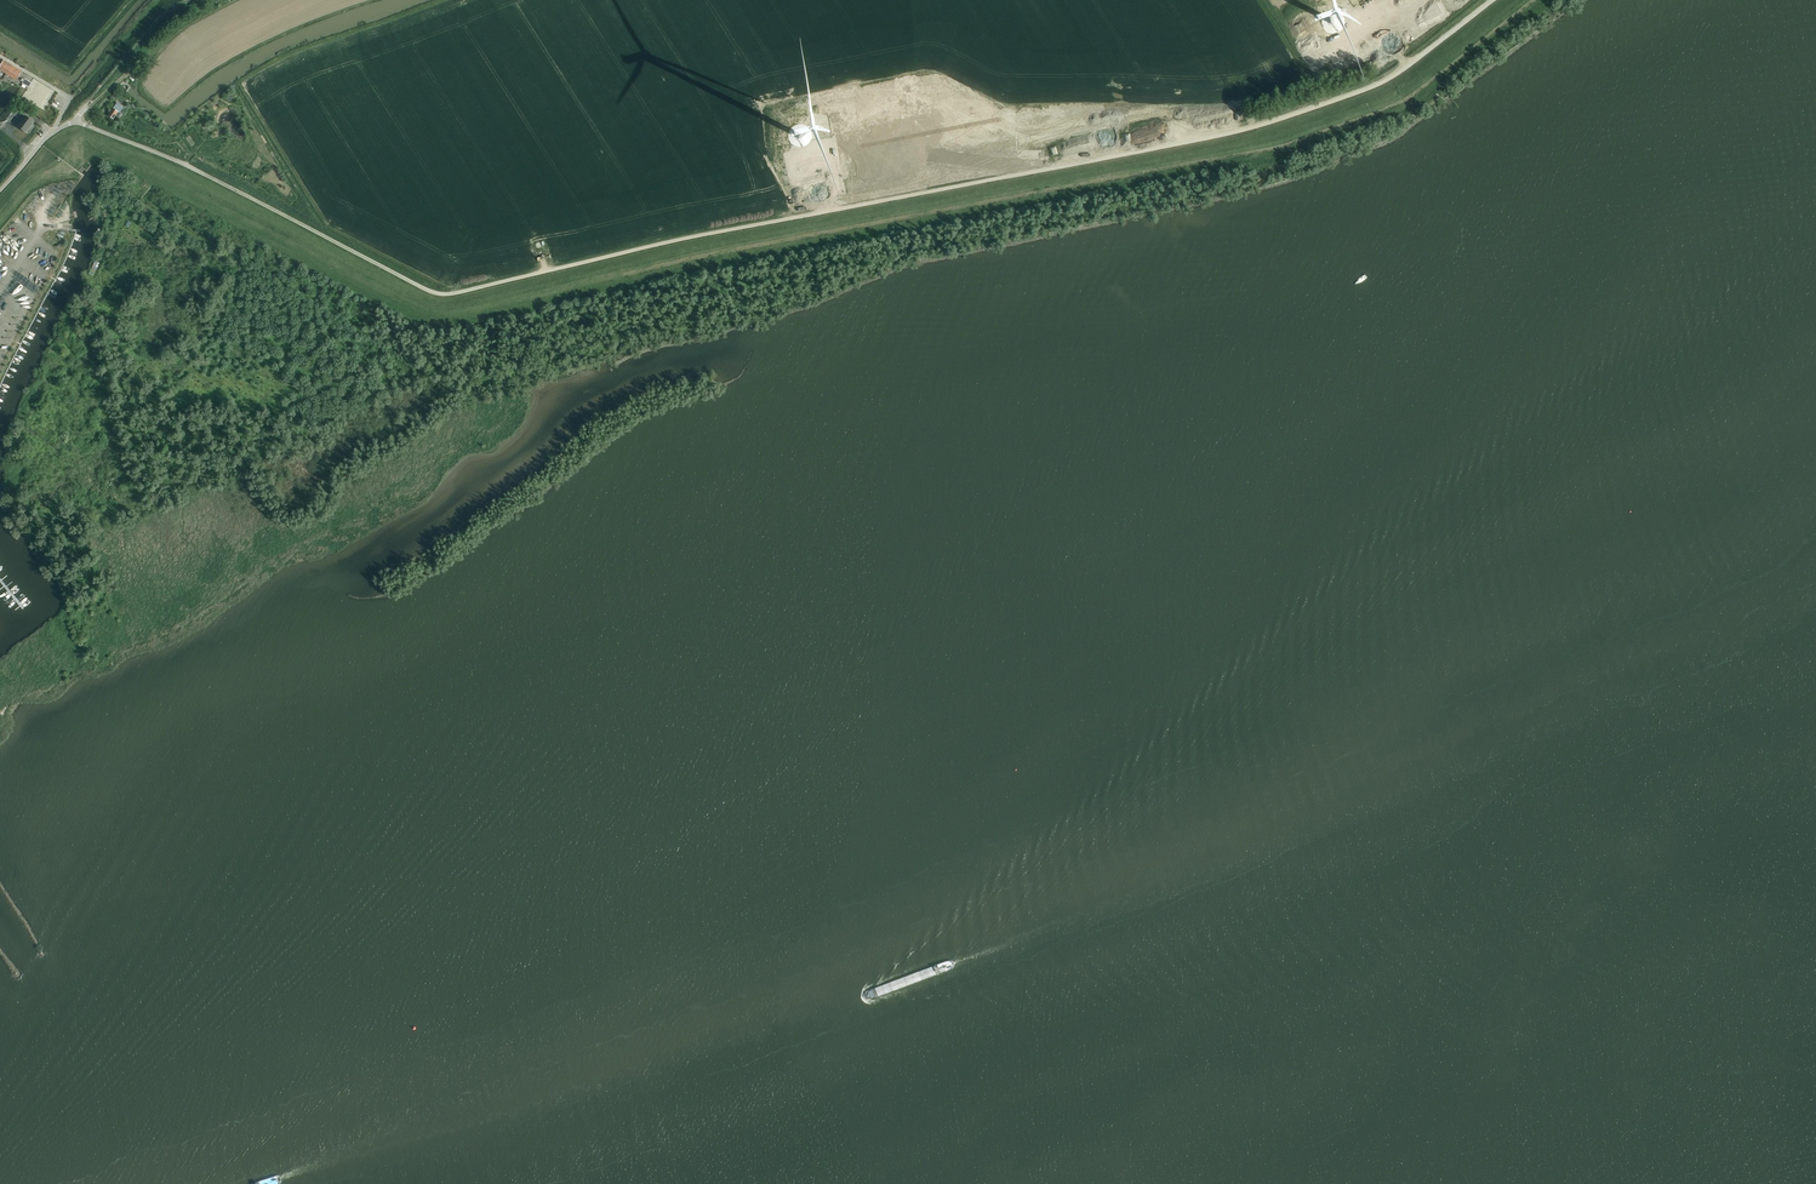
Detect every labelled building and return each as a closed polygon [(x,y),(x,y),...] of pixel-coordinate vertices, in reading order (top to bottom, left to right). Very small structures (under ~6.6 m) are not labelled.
[(1329,20),(1329,22),(1329,23),(1330,25),(1331,26),(1332,26),(1334,26),(1335,26),(1336,26),(1337,25),(1338,23),(1338,22),(1338,20),(1337,19),(1336,18),(1335,17),(1334,17),(1332,17),(1331,18),(1330,19),(1329,20)] [(7,74),(13,65),(4,60),(0,67),(0,69),(7,74)] [(1374,62),(1367,65),(1371,73),(1377,71),(1374,62)] [(13,65),(7,74),(16,79),(22,70),(13,65)] [(25,78),(22,83),(25,85),(27,86),(29,87),(32,83),(30,81),(28,80),(25,78)] [(1312,86),(1305,88),(1308,97),(1315,95),(1312,86)] [(108,115),(113,119),(118,112),(121,113),(124,108),(117,103),(108,115)] [(1242,110),(1235,112),(1237,121),(1244,119),(1242,110)] [(26,115),(19,125),(18,126),(26,132),(34,122),(26,115)] [(796,134),(795,136),(796,137),(796,138),(797,140),(799,140),(800,140),(802,140),(803,140),(804,138),(805,137),(805,136),(805,134),(804,133),(803,132),(802,131),(800,131),(799,131),(797,132),(796,133),(796,134)] [(1131,133),(1124,135),(1125,144),(1132,142),(1131,133)] [(1056,146),(1049,147),(1051,156),(1058,155),(1056,146)]
